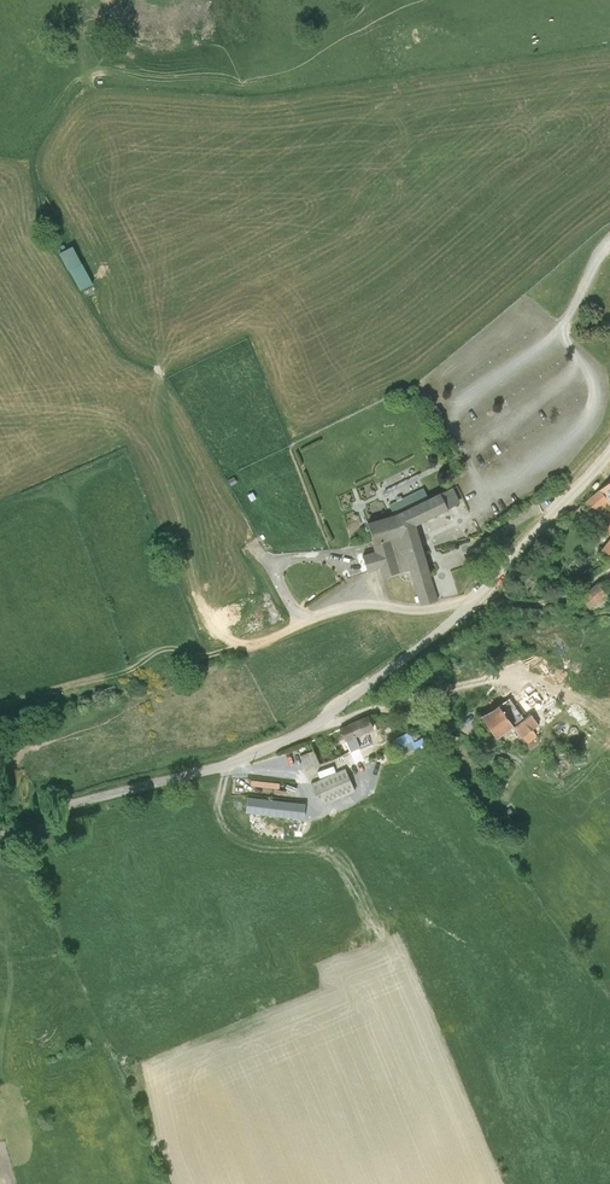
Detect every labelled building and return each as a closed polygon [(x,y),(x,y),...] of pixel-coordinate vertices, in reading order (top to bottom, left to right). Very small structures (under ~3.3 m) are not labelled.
[(83,299),(98,293),(80,253),(66,259),(83,299)] [(416,581),(426,616),(443,610),(422,536),(466,514),(459,498),(432,509),(428,499),(394,515),(398,525),(372,532),(378,553),(380,562),(368,565),(373,583),(384,580),(387,588),(416,581)] [(607,501),(591,512),(602,527),(609,521),(609,506),(607,501)] [(597,603),(604,612),(609,608),(609,601),(606,596),(597,603)] [(604,612),(597,603),(588,609),(597,621),(606,614),(604,612)] [(562,728),(537,696),(489,733),(505,754),(521,741),(530,753),(562,728)] [(374,732),(315,758),(319,768),(326,783),(368,765),(362,752),(380,745),(374,732)] [(422,747),(406,755),(414,770),(430,763),(422,747)] [(361,806),(351,785),(319,801),(329,821),(361,806)] [(312,823),(254,816),(252,830),(310,837),(312,823)]
